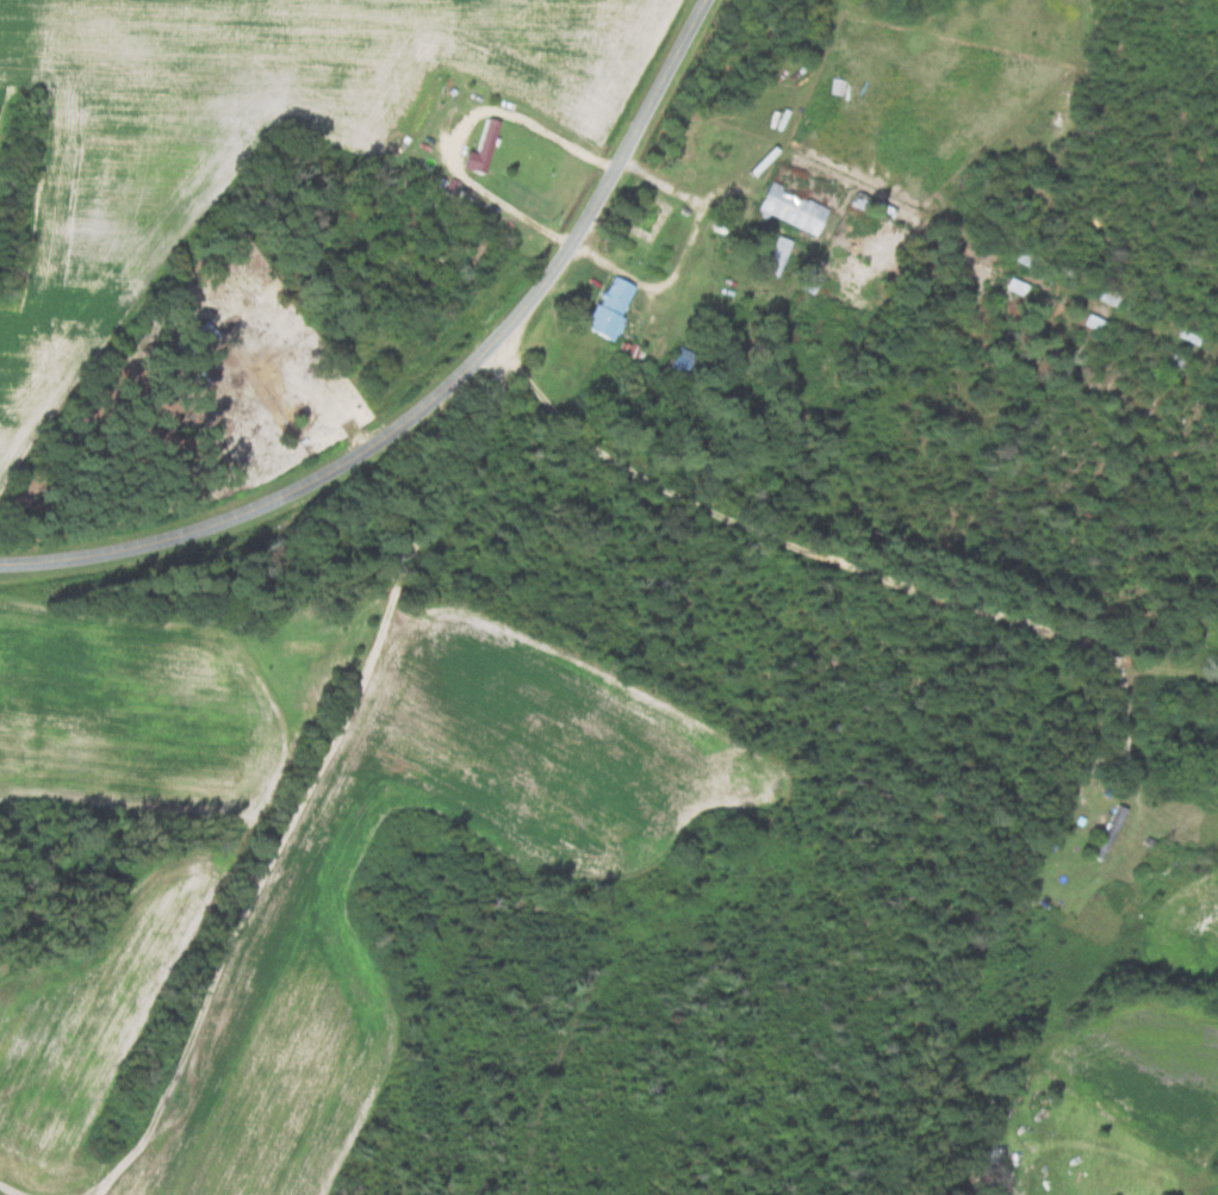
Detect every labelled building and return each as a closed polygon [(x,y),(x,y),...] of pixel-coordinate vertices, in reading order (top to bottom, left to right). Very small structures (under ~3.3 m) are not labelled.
[(470,172),(483,176),(498,122),(485,118),(470,172)] [(814,237),(827,208),(769,181),(755,211),(814,237)] [(765,272),(777,275),(785,239),(773,236),(765,272)] [(1014,261),(1033,271),(1038,261),(1018,251),(1014,261)] [(634,286),(608,274),(583,328),(609,340),(634,286)] [(1021,297),(1026,286),(1008,277),(1002,287),(1021,297)] [(1113,308),(1119,299),(1100,288),(1094,297),(1113,308)] [(1100,335),(1106,323),(1087,313),(1081,324),(1100,335)] [(1191,344),(1196,337),(1181,328),(1176,335),(1191,344)] [(683,375),(693,355),(677,347),(667,368),(683,375)] [(1184,370),(1187,359),(1166,352),(1162,362),(1184,370)] [(1089,856),(1099,861),(1125,809),(1115,804),(1089,856)] [(975,1182),(997,1182),(997,1143),(975,1143),(975,1182)]
